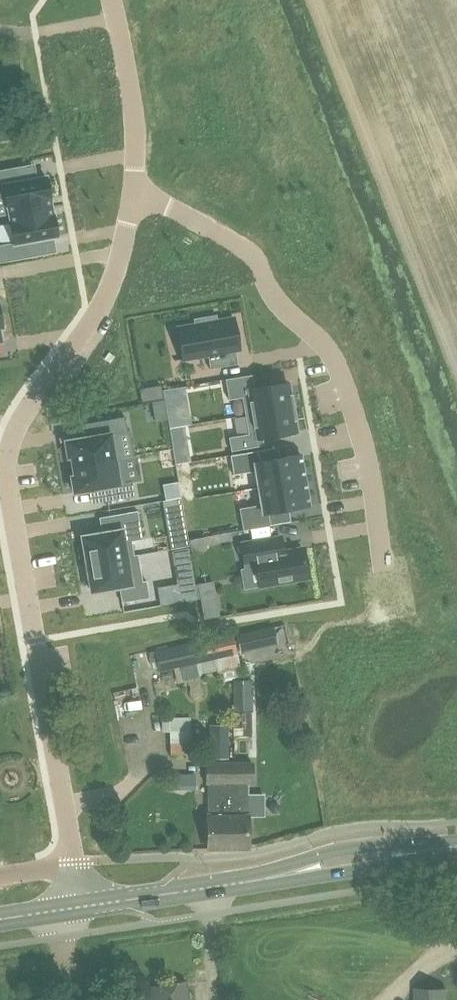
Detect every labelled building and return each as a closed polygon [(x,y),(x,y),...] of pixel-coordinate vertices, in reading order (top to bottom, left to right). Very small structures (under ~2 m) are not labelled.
[(0,169),(0,186),(3,186),(6,206),(8,205),(9,213),(50,206),(49,198),(50,198),(46,176),(32,179),(29,164),(0,169)] [(52,215),(50,206),(9,213),(11,222),(9,222),(13,242),(5,243),(8,260),(47,253),(45,238),(57,235),(53,214),(52,215)] [(182,358),(174,360),(175,361),(239,349),(233,315),(217,317),(216,314),(193,318),(194,321),(176,325),(182,358)] [(251,374),(225,379),(228,399),(242,397),(245,415),(292,407),(288,382),(254,387),(251,374)] [(139,389),(141,402),(163,399),(161,385),(139,389)] [(167,419),(165,409),(164,398),(163,399),(151,401),(155,421),(167,419)] [(167,419),(169,428),(184,425),(190,424),(187,406),(165,409),(167,419)] [(248,433),(228,437),(230,451),(263,445),(262,437),(296,431),(292,407),(245,415),(248,433)] [(95,436),(65,441),(68,457),(71,456),(72,466),(120,458),(116,434),(127,432),(125,417),(93,422),(95,436)] [(175,464),(187,462),(184,446),(172,448),(175,464)] [(277,447),(230,455),(233,474),(255,471),(258,487),(305,479),(300,454),(279,457),(277,447)] [(74,476),(71,476),(74,492),(104,487),(107,501),(134,496),(132,481),(124,482),(120,458),(72,466),(74,476)] [(178,477),(193,475),(190,463),(176,465),(178,477)] [(260,504),(239,508),(243,530),(270,525),(268,512),(288,509),(309,505),(305,480),(258,488),(260,504)] [(178,481),(162,484),(165,500),(181,497),(178,481)] [(164,509),(167,524),(185,521),(182,506),(164,509)] [(112,531),(82,536),(86,564),(137,555),(137,554),(134,555),(131,541),(142,539),(137,510),(109,515),(112,531)] [(201,524),(187,526),(189,538),(203,535),(201,524)] [(188,539),(189,546),(190,548),(190,551),(206,548),(205,545),(204,536),(188,539)] [(273,538),(241,544),(245,569),(257,567),(260,586),(307,578),(302,549),(275,553),(273,538)] [(137,555),(86,564),(91,591),(119,587),(121,602),(149,597),(146,580),(142,581),(137,555)] [(197,598),(194,580),(177,583),(159,586),(162,604),(197,598)] [(216,601),(201,604),(203,619),(219,616),(216,601)] [(232,632),(153,650),(158,672),(181,667),(196,663),(217,659),(238,654),(232,632)] [(237,635),(241,650),(253,647),(249,632),(237,635)] [(238,654),(217,659),(220,671),(240,666),(238,654)] [(196,663),(181,667),(183,679),(188,678),(189,685),(200,683),(196,663)] [(251,691),(232,691),(233,711),(252,710),(251,691)] [(161,718),(161,732),(169,732),(169,742),(170,742),(192,742),(192,718),(161,718)] [(210,724),(210,756),(226,756),(226,724),(210,724)] [(192,742),(170,742),(170,754),(191,754),(192,742)] [(230,763),(207,763),(207,783),(208,783),(208,849),(232,848),(230,763)] [(234,763),(230,763),(232,848),(234,848),(248,848),(248,814),(247,814),(247,784),(252,784),(252,763),(234,763)] [(152,987),(154,999),(188,999),(185,982),(152,987)] [(417,999),(445,999),(446,989),(417,988),(417,999)]
